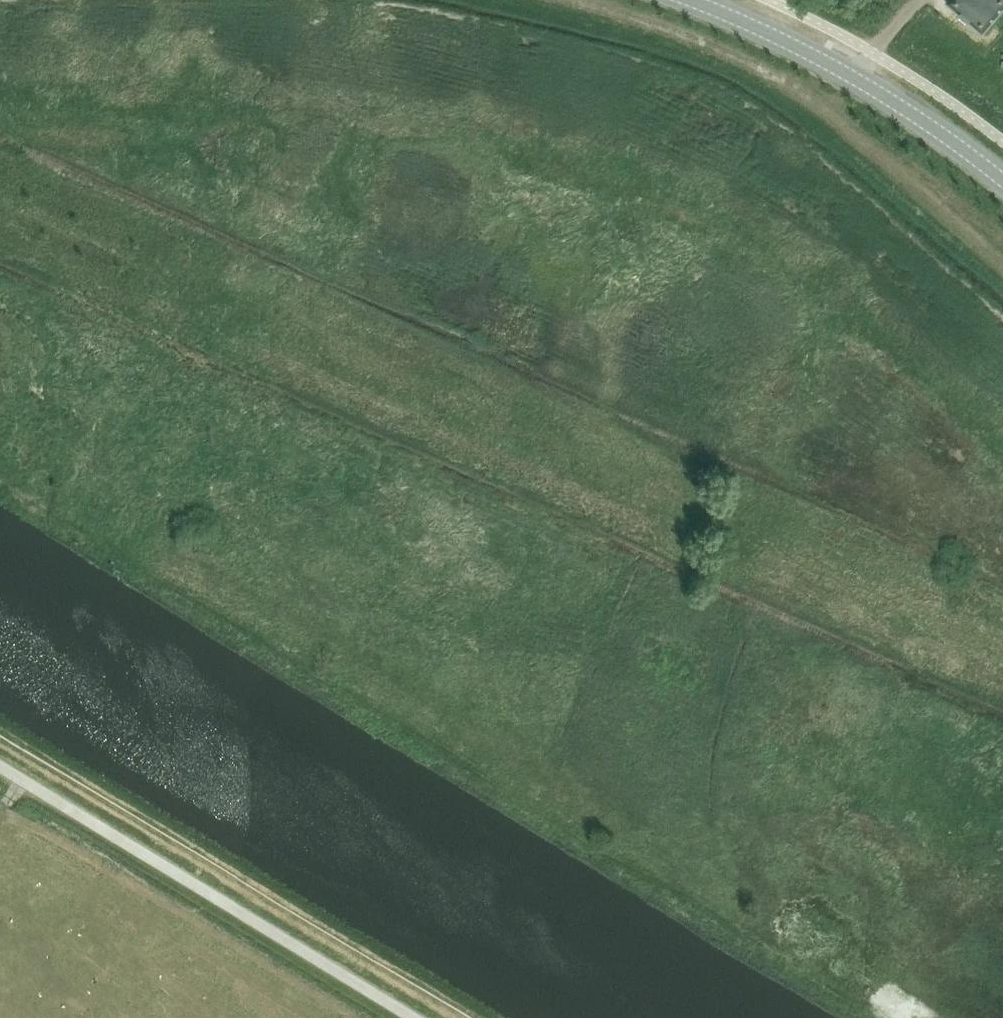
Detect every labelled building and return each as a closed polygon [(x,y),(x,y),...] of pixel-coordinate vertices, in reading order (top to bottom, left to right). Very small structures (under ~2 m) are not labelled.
[(946,2),(983,34),(1002,11),(1002,0),(949,0),(946,2)]
